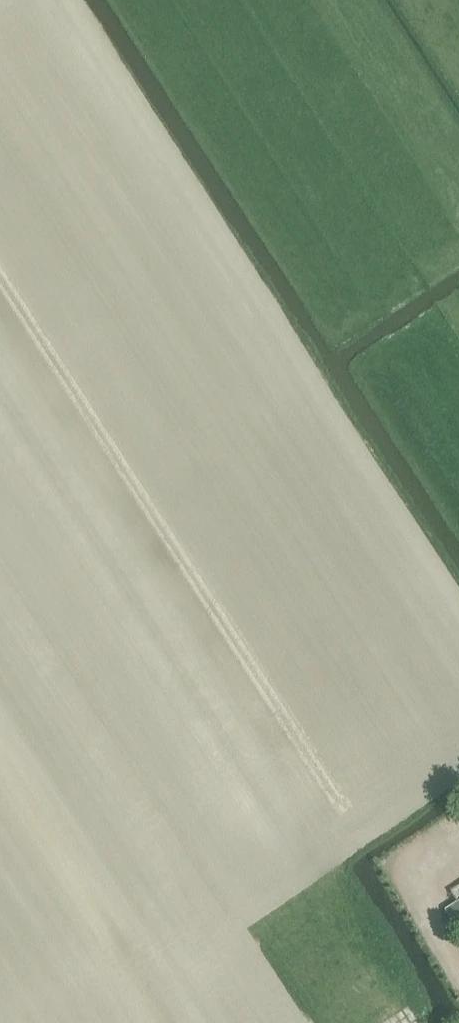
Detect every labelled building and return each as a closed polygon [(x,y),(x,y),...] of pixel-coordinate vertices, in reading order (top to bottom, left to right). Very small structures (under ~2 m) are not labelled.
[(448,891),(454,900),(458,897),(458,884),(448,891)]
